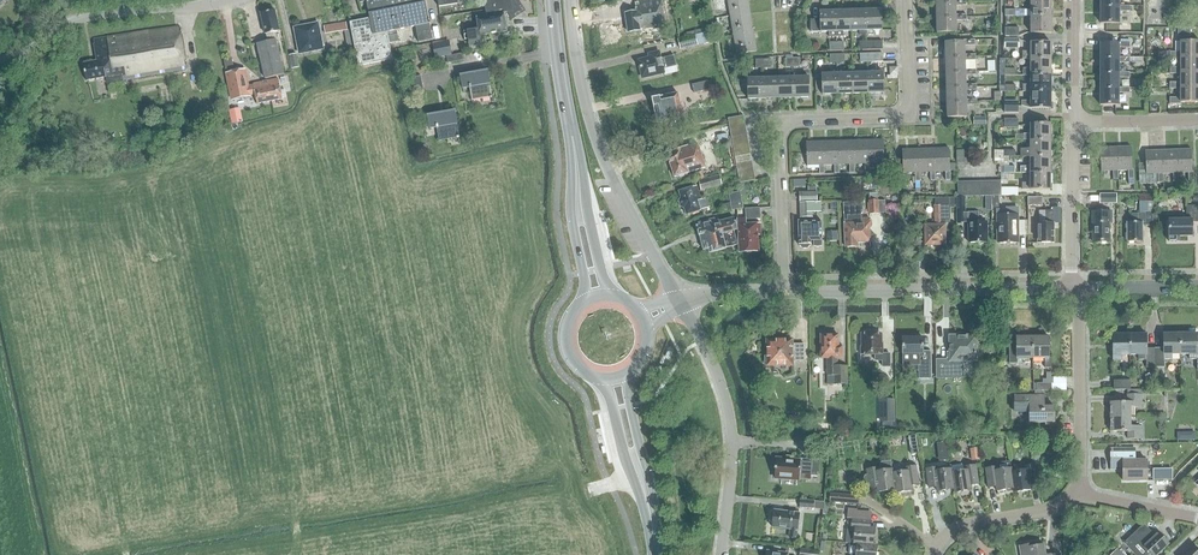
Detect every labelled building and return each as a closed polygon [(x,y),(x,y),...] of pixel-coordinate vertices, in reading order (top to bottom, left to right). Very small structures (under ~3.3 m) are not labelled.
[(396,31),(415,27),(418,43),(433,40),(429,24),(430,24),(429,19),(428,20),(424,0),(365,0),(369,18),(373,35),(396,31)] [(661,0),(653,0),(634,3),(636,10),(631,11),(631,13),(625,14),(627,32),(639,31),(639,29),(643,29),(643,30),(645,31),(649,31),(652,28),(653,28),(653,30),(665,28),(661,0)] [(730,17),(749,13),(747,0),(727,0),(730,17)] [(955,15),(955,5),(965,5),(965,0),(955,0),(955,1),(935,2),(936,17),(955,16),(955,15)] [(1030,10),(1024,10),(1024,16),(1030,16),(1050,16),(1050,0),(1030,0),(1030,10)] [(1118,7),(1100,7),(1100,23),(1118,23),(1119,11),(1129,11),(1130,6),(1118,6),(1118,7)] [(279,31),(274,10),(260,13),(265,34),(266,34),(267,41),(257,43),(265,78),(283,74),(275,39),(274,39),(273,32),(279,31)] [(850,10),(835,11),(836,37),(843,37),(843,32),(851,32),(850,10)] [(866,35),(866,34),(866,31),(865,10),(850,10),(851,32),(859,31),(859,35),(866,35)] [(865,10),(866,31),(866,34),(873,34),(873,31),(881,31),(881,10),(865,10)] [(829,37),(836,37),(835,11),(820,11),(820,19),(810,19),(810,32),(820,32),(828,32),(829,37)] [(506,31),(503,13),(486,15),(476,16),(478,29),(463,31),(464,40),(468,39),(469,47),(482,45),(481,37),(480,35),(506,31)] [(730,17),(733,36),(753,32),(749,13),(730,17)] [(955,16),(936,17),(936,33),(955,32),(955,20),(966,20),(966,14),(955,15),(955,16)] [(1050,32),(1050,16),(1030,16),(1030,32),(1050,32)] [(398,41),(396,31),(373,35),(369,18),(349,22),(358,67),(392,60),(389,43),(398,41)] [(324,51),(319,22),(293,27),(298,55),(324,51)] [(347,30),(346,22),(323,26),(325,34),(344,31),(347,50),(353,49),(350,29),(347,30)] [(187,68),(180,27),(93,39),(97,60),(82,63),(86,80),(106,76),(107,83),(122,81),(122,80),(187,68)] [(1018,27),(1004,27),(1004,36),(1018,36),(1018,27)] [(680,50),(689,47),(698,45),(712,42),(710,32),(695,35),(678,39),(680,50)] [(753,32),(733,36),(737,55),(756,51),(753,32)] [(1018,39),(1004,39),(1004,47),(1018,48),(1018,39)] [(446,55),(446,56),(452,55),(450,40),(432,43),(435,57),(446,55)] [(944,43),(945,58),(964,57),(964,55),(964,46),(974,45),(974,40),(963,40),(963,42),(944,43)] [(866,42),(866,50),(882,50),(881,41),(866,42)] [(1100,43),(1100,59),(1118,59),(1118,57),(1118,47),(1129,47),(1129,41),(1117,41),(1117,43),(1100,43)] [(1180,58),(1180,57),(1197,57),(1197,41),(1180,42),(1180,52),(1169,52),(1169,58),(1180,58)] [(1030,42),(1030,51),(1022,51),(1022,59),(1030,59),(1050,59),(1050,42),(1030,42)] [(660,60),(658,52),(648,54),(649,58),(638,61),(642,79),(664,73),(663,70),(676,67),(674,57),(660,60)] [(299,67),(296,54),(289,56),(291,68),(299,67)] [(866,54),(867,62),(882,62),(882,54),(866,54)] [(964,70),(975,70),(975,60),(975,55),(964,55),(964,57),(945,58),(945,72),(964,72),(964,70)] [(1129,57),(1118,57),(1118,59),(1100,59),(1100,74),(1118,74),(1118,72),(1118,63),(1129,63),(1129,57)] [(1197,73),(1197,57),(1180,57),(1180,58),(1180,67),(1169,67),(1169,74),(1180,74),(1180,73),(1197,73)] [(235,58),(227,58),(229,69),(236,68),(235,58)] [(1015,75),(1015,68),(1004,68),(1004,59),(999,59),(999,75),(1015,75)] [(1022,76),(1030,76),(1030,75),(1050,75),(1050,59),(1030,59),(1030,68),(1023,68),(1022,76)] [(822,95),(837,95),(837,69),(830,69),(829,74),(821,75),(822,95)] [(837,95),(852,94),(852,74),(844,74),(844,69),(837,69),(837,95)] [(242,70),(226,73),(232,100),(247,97),(247,96),(255,94),(257,103),(256,103),(256,104),(282,99),(282,98),(278,79),(253,84),(253,85),(245,86),(242,70)] [(490,84),(488,70),(461,75),(463,89),(470,88),(472,100),(490,97),(490,98),(493,98),(492,96),(490,84)] [(975,75),(975,70),(964,70),(964,72),(945,72),(946,88),(965,87),(965,85),(965,76),(975,75)] [(778,78),(778,99),(793,98),(793,77),(793,71),(786,71),(786,77),(778,78)] [(1129,72),(1118,72),(1118,74),(1100,74),(1100,89),(1118,89),(1118,87),(1118,78),(1129,78),(1129,72)] [(868,94),(867,73),(852,74),(852,94),(868,94)] [(882,73),(867,73),(868,94),(883,94),(882,73)] [(1180,73),(1180,74),(1180,82),(1169,83),(1169,89),(1181,89),(1181,88),(1197,88),(1197,73),(1180,73)] [(1030,91),(1050,92),(1050,75),(1030,75),(1030,76),(1030,85),(1022,85),(1022,91),(1030,91)] [(793,77),(793,98),(809,98),(808,77),(793,77)] [(763,99),(763,78),(747,79),(747,100),(763,99)] [(763,99),(778,99),(778,78),(763,78),(763,99)] [(423,90),(422,83),(409,85),(410,93),(423,90)] [(709,92),(708,84),(693,86),(694,94),(709,92)] [(946,88),(947,102),(965,101),(965,100),(965,90),(976,90),(976,85),(965,85),(965,87),(946,88)] [(1118,89),(1100,89),(1099,105),(1118,105),(1118,93),(1129,93),(1129,87),(1118,87),(1118,89)] [(1181,89),(1180,97),(1169,98),(1169,104),(1181,104),(1181,103),(1197,103),(1197,88),(1181,88),(1181,89)] [(1050,108),(1050,92),(1030,91),(1030,101),(1021,101),(1021,105),(1029,108),(1050,108)] [(683,118),(677,94),(651,99),(654,113),(655,113),(658,123),(665,122),(666,127),(667,128),(672,126),(674,124),(673,120),(683,118)] [(976,99),(965,100),(965,101),(947,102),(947,118),(966,117),(966,105),(976,105),(976,99)] [(1018,103),(1004,103),(1004,112),(1017,113),(1018,103)] [(239,108),(228,110),(231,124),(242,122),(239,108)] [(458,125),(455,111),(428,115),(430,129),(437,128),(439,140),(456,137),(457,139),(460,138),(460,136),(458,136),(457,125),(458,125)] [(727,119),(729,126),(744,123),(743,116),(727,119)] [(986,117),(973,116),(973,128),(985,128),(986,117)] [(1018,119),(1004,119),(1004,127),(1017,127),(1018,119)] [(729,126),(730,131),(745,129),(744,123),(729,126)] [(1029,140),(1050,140),(1050,124),(1030,124),(1030,134),(1024,134),(1024,140),(1029,140)] [(968,134),(964,127),(958,130),(962,137),(968,134)] [(731,138),(746,135),(745,129),(730,131),(731,138)] [(748,142),(746,135),(731,138),(732,145),(748,142)] [(867,140),(852,141),(853,164),(854,164),(864,164),(864,173),(869,173),(869,164),(868,164),(867,140)] [(868,164),(869,164),(879,163),(879,173),(885,172),(884,162),(883,162),(883,140),(867,140),(868,164)] [(1050,156),(1050,140),(1029,140),(1029,149),(1020,149),(1020,157),(1029,158),(1029,156),(1050,156)] [(823,165),(824,165),(834,165),(834,174),(839,174),(839,164),(838,164),(837,141),(822,142),(823,165)] [(852,141),(837,141),(838,164),(839,164),(849,164),(849,173),(854,173),(854,164),(853,164),(852,141)] [(749,148),(748,142),(732,145),(733,151),(749,148)] [(823,165),(822,142),(807,142),(807,165),(819,165),(819,174),(824,174),(824,165),(823,165)] [(705,167),(698,144),(688,147),(688,146),(675,150),(675,151),(667,154),(674,177),(705,167)] [(1119,179),(1118,171),(1117,171),(1116,147),(1100,148),(1101,171),(1113,171),(1113,180),(1119,179)] [(1131,147),(1116,147),(1117,171),(1118,171),(1128,170),(1129,179),(1134,179),(1133,169),(1132,169),(1131,147)] [(750,154),(749,148),(733,151),(735,157),(750,154)] [(949,148),(933,149),(934,172),(936,172),(945,172),(945,181),(951,180),(951,171),(949,171),(949,148)] [(919,173),(918,149),(902,150),(903,173),(915,173),(915,181),(921,181),(920,173),(919,173)] [(919,173),(920,173),(930,173),(930,181),(936,181),(936,172),(934,172),(933,149),(918,149),(919,173)] [(1162,173),(1163,173),(1173,173),(1173,182),(1179,182),(1178,173),(1177,173),(1176,150),(1161,151),(1162,173)] [(1177,173),(1178,173),(1188,173),(1188,182),(1194,181),(1194,172),(1193,172),(1191,150),(1176,150),(1177,173)] [(1162,173),(1161,151),(1145,151),(1146,174),(1158,173),(1158,183),(1163,182),(1163,173),(1162,173)] [(736,163),(751,161),(750,154),(735,157),(736,163)] [(1029,173),(1049,173),(1050,156),(1029,156),(1029,158),(1029,167),(1020,166),(1020,173),(1029,173)] [(752,167),(751,161),(736,163),(737,170),(752,167)] [(754,173),(752,167),(737,170),(738,176),(754,173)] [(755,180),(754,173),(738,176),(739,183),(755,180)] [(1049,173),(1029,173),(1029,183),(1022,182),(1022,189),(1029,189),(1049,189),(1049,173)] [(722,186),(719,176),(699,181),(701,191),(722,186)] [(707,198),(701,200),(697,186),(679,192),(681,198),(679,202),(680,207),(685,209),(687,215),(710,208),(707,198)] [(817,201),(816,186),(807,186),(808,192),(799,192),(799,202),(817,201)] [(744,208),(740,192),(729,193),(732,210),(744,208)] [(1116,193),(1099,193),(1099,203),(1116,203),(1116,193)] [(1042,205),(1041,196),(1028,196),(1028,205),(1042,205)] [(954,207),(954,197),(935,198),(935,213),(934,225),(925,225),(925,245),(945,245),(944,225),(943,225),(943,222),(950,222),(949,207),(954,207)] [(965,212),(965,197),(956,197),(956,212),(965,212)] [(878,214),(878,200),(869,200),(869,214),(878,214)] [(854,203),(854,201),(848,201),(848,203),(843,203),(843,214),(844,214),(844,221),(845,247),(857,247),(857,243),(870,242),(869,228),(870,228),(870,218),(861,219),(860,214),(862,213),(862,202),(854,203)] [(822,210),(821,202),(799,203),(799,218),(813,218),(812,210),(822,210)] [(1187,206),(1187,220),(1168,220),(1168,241),(1179,241),(1179,236),(1192,236),(1192,221),(1197,221),(1197,206),(1187,206)] [(760,208),(746,208),(746,219),(749,219),(760,219),(760,208)] [(997,210),(998,243),(999,243),(1017,243),(1017,208),(1006,208),(1006,210),(997,210)] [(1053,223),(1053,211),(1045,211),(1046,223),(1037,223),(1038,243),(1054,243),(1054,223),(1053,223)] [(978,222),(978,212),(968,213),(969,242),(979,242),(980,243),(983,243),(984,242),(987,242),(987,222),(978,222)] [(1111,222),(1111,212),(1092,212),(1092,242),(1109,242),(1109,222),(1111,222)] [(1152,226),(1153,212),(1147,212),(1145,212),(1145,214),(1131,214),(1131,223),(1127,223),(1127,242),(1142,242),(1142,226),(1152,226)] [(737,230),(734,218),(719,222),(719,221),(715,221),(715,219),(697,223),(698,226),(696,227),(699,236),(700,236),(703,250),(708,249),(710,253),(726,249),(726,248),(737,245),(734,231),(737,230)] [(746,224),(746,218),(738,219),(739,252),(759,251),(758,236),(761,236),(761,224),(746,224)] [(821,245),(821,221),(798,221),(799,246),(803,249),(807,249),(811,245),(811,241),(813,240),(813,245),(821,245)] [(835,233),(835,230),(827,231),(828,241),(839,240),(839,233),(835,233)] [(829,333),(824,333),(823,335),(821,335),(821,357),(826,357),(826,375),(827,384),(847,385),(847,366),(837,366),(836,357),(841,357),(841,347),(838,347),(838,334),(830,335),(829,333)] [(868,334),(868,333),(862,333),(862,346),(860,346),(860,355),(874,355),(874,361),(882,361),(882,367),(889,367),(889,354),(882,354),(882,347),(881,347),(880,334),(868,334)] [(1197,370),(1197,348),(1196,348),(1196,333),(1179,334),(1180,355),(1188,354),(1188,359),(1197,359),(1197,370)] [(1121,355),(1129,355),(1129,334),(1112,334),(1113,360),(1121,360),(1121,355)] [(1154,367),(1154,348),(1146,348),(1146,334),(1129,334),(1129,355),(1138,355),(1138,360),(1145,360),(1145,367),(1154,367)] [(1154,348),(1154,367),(1163,367),(1163,362),(1163,360),(1171,359),(1171,355),(1173,355),(1180,355),(1179,334),(1163,334),(1163,346),(1163,348),(1154,348)] [(975,360),(976,337),(950,337),(950,357),(950,360),(946,360),(937,360),(937,378),(953,378),(953,370),(963,370),(962,360),(970,360),(975,360)] [(1032,358),(1032,337),(1016,337),(1016,341),(1009,341),(1009,364),(1017,363),(1017,359),(1032,358)] [(1032,337),(1032,358),(1044,358),(1044,368),(1051,368),(1051,357),(1048,357),(1048,337),(1032,337)] [(902,354),(902,367),(902,362),(917,362),(917,366),(917,379),(918,379),(929,379),(930,379),(930,366),(930,352),(922,352),(922,338),(901,338),(902,354)] [(792,344),(792,339),(767,339),(767,354),(765,355),(765,362),(767,362),(767,364),(792,364),(792,359),(804,359),(804,344),(792,344)] [(1113,380),(1113,390),(1126,389),(1127,389),(1130,389),(1130,387),(1130,380),(1113,380)] [(699,402),(713,401),(712,390),(698,392),(699,402)] [(1044,395),(1044,391),(1034,391),(1034,395),(1014,395),(1013,413),(1029,413),(1029,423),(1054,422),(1054,406),(1044,406),(1044,395)] [(1109,402),(1110,417),(1130,416),(1130,406),(1141,406),(1141,393),(1126,394),(1127,402),(1125,402),(1109,402)] [(895,421),(894,399),(878,400),(879,421),(885,421),(885,427),(891,427),(891,421),(895,421)] [(805,428),(805,415),(787,416),(787,428),(805,428)] [(1130,425),(1130,416),(1110,417),(1110,432),(1127,431),(1127,439),(1141,438),(1141,425),(1130,425)] [(919,453),(918,448),(916,434),(908,435),(911,454),(919,453)] [(941,441),(942,459),(953,459),(952,441),(941,441)] [(980,460),(978,448),(969,449),(971,461),(980,460)] [(1134,460),(1134,449),(1110,449),(1110,469),(1114,469),(1115,467),(1122,467),(1122,480),(1146,480),(1146,460),(1134,460)] [(791,457),(784,456),(784,460),(776,459),(774,478),(799,479),(800,479),(801,479),(810,480),(810,476),(810,474),(810,471),(817,472),(818,461),(811,460),(802,459),(802,461),(792,460),(792,457),(791,457)] [(892,472),(892,469),(891,460),(881,462),(878,468),(866,469),(867,475),(864,475),(861,482),(867,489),(869,489),(876,487),(877,493),(894,490),(892,472)] [(1010,472),(1009,461),(998,463),(996,467),(985,468),(988,487),(994,487),(994,489),(995,491),(1012,489),(1013,489),(1010,472)] [(961,464),(949,465),(953,489),(952,490),(953,493),(971,490),(970,485),(978,484),(975,465),(963,467),(961,464)] [(953,489),(949,465),(937,467),(925,469),(928,488),(936,487),(936,492),(952,490),(953,489)] [(1013,489),(1012,489),(1013,492),(1031,490),(1030,485),(1037,484),(1034,465),(1023,467),(1023,470),(1011,472),(1010,472),(1013,489)] [(904,471),(892,472),(894,490),(894,493),(911,491),(911,486),(918,485),(915,466),(904,467),(904,471)] [(860,496),(830,493),(829,501),(859,504),(860,496)] [(823,502),(814,501),(814,500),(800,499),(799,507),(823,510),(823,502)] [(873,545),(874,528),(869,528),(870,520),(857,519),(858,509),(848,508),(847,518),(852,518),(851,530),(847,529),(845,542),(853,543),(853,544),(857,544),(873,545)] [(798,514),(773,511),(773,514),(769,516),(769,522),(772,524),(771,527),(789,530),(789,537),(796,538),(798,514)] [(1168,543),(1158,532),(1154,535),(1144,524),(1123,542),(1134,554),(1156,554),(1168,543)] [(857,544),(856,554),(876,554),(877,545),(873,545),(857,544)] [(1042,546),(1035,547),(1034,544),(1018,547),(1020,554),(1044,554),(1042,546)] [(1193,545),(1182,554),(1197,554),(1197,550),(1193,545)]
